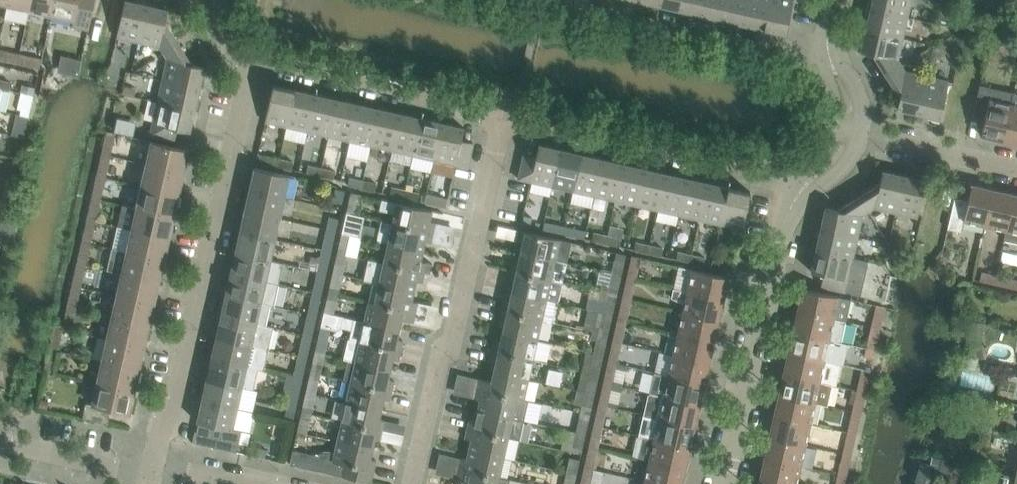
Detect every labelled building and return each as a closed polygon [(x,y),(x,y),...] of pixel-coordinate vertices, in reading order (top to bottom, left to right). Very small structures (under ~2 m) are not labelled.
[(4,19),(26,24),(29,9),(31,0),(8,0),(7,4),(4,19)] [(29,9),(51,14),(54,0),(31,0),(29,9)] [(51,14),(73,19),(72,25),(88,29),(95,0),(54,0),(51,14)] [(138,41),(146,4),(132,1),(133,0),(124,0),(116,37),(138,41)] [(658,4),(679,9),(682,0),(659,0),(658,4)] [(701,14),(704,0),(682,0),(679,9),(701,14)] [(701,14),(722,19),(726,0),(704,0),(701,14)] [(743,23),(748,0),(726,0),(722,19),(743,23)] [(743,23),(764,28),(771,0),(748,0),(743,23)] [(785,33),(793,0),(771,0),(764,28),(785,33)] [(866,7),(907,16),(911,0),(872,0),(872,1),(869,0),(867,0),(866,7)] [(146,4),(138,41),(159,46),(163,52),(179,42),(165,21),(168,9),(146,4)] [(868,15),(865,29),(902,37),(907,16),(866,7),(864,14),(868,15)] [(902,37),(865,29),(860,51),(873,53),(886,74),(901,65),(898,59),(902,37)] [(179,42),(163,52),(167,58),(162,79),(199,88),(204,66),(192,63),(179,42)] [(17,62),(19,54),(0,50),(0,58),(17,62)] [(61,53),(57,71),(78,74),(81,58),(61,53)] [(19,54),(17,62),(39,67),(41,59),(19,54)] [(897,108),(918,113),(926,75),(905,70),(901,65),(886,74),(899,96),(897,108)] [(948,80),(926,75),(918,113),(932,116),(931,120),(939,122),(948,80)] [(10,82),(0,79),(0,87),(1,88),(8,89),(10,82)] [(196,102),(199,88),(162,79),(157,101),(194,110),(199,111),(200,103),(196,102)] [(22,83),(20,91),(33,94),(35,85),(22,83)] [(294,89),(274,84),(273,84),(265,121),(286,126),(294,89)] [(315,94),(294,89),(286,126),(307,131),(315,94)] [(20,92),(17,108),(21,109),(29,111),(33,95),(20,92)] [(1013,92),(1011,104),(1003,140),(1016,143),(1016,93),(1013,92)] [(336,98),(315,94),(307,131),(328,135),(336,98)] [(977,96),(972,116),(984,119),(981,135),(1003,140),(1011,104),(977,96)] [(358,103),(336,98),(328,135),(349,140),(358,103)] [(190,130),(194,110),(157,101),(150,134),(174,140),(177,128),(190,130)] [(379,108),(358,103),(349,140),(371,145),(379,108)] [(400,113),(379,108),(371,145),(392,150),(400,113)] [(421,117),(400,113),(392,150),(413,154),(421,117)] [(442,122),(421,117),(413,154),(434,159),(442,122)] [(14,119),(11,134),(23,137),(27,122),(14,119)] [(123,130),(141,132),(142,121),(124,119),(123,130)] [(464,127),(442,122),(434,159),(455,164),(467,167),(473,142),(461,139),(464,127)] [(107,131),(104,144),(112,146),(115,133),(107,131)] [(151,141),(146,163),(184,172),(189,149),(151,141)] [(535,156),(523,153),(518,178),(530,181),(551,185),(559,149),(538,144),(535,156)] [(580,153),(559,149),(551,185),(572,190),(580,153)] [(602,158),(580,153),(572,190),(593,195),(602,158)] [(265,155),(264,163),(277,166),(279,158),(265,155)] [(279,158),(277,166),(291,169),(292,161),(279,158)] [(623,163),(602,158),(593,195),(614,200),(623,163)] [(100,162),(97,175),(105,177),(108,163),(100,162)] [(146,163),(141,185),(179,194),(184,172),(146,163)] [(644,168),(623,163),(614,200),(636,205),(644,168)] [(319,175),(321,167),(307,164),(306,172),(319,175)] [(254,167),(249,189),(284,197),(289,175),(254,167)] [(321,167),(319,175),(332,178),(334,171),(321,167)] [(665,172),(644,168),(636,205),(657,209),(665,172)] [(858,196),(868,211),(874,207),(895,212),(903,175),(882,170),(879,182),(858,196)] [(686,177),(665,172),(657,209),(678,214),(686,177)] [(903,175),(895,212),(917,217),(926,175),(918,174),(917,178),(903,175)] [(97,175),(94,189),(102,191),(105,177),(97,175)] [(361,188),(362,180),(349,177),(348,182),(347,185),(361,188)] [(708,182),(686,177),(678,214),(699,219),(708,182)] [(362,180),(361,188),(374,191),(376,183),(362,180)] [(729,187),(708,182),(699,219),(720,224),(729,187)] [(967,200),(954,197),(947,228),(961,231),(963,220),(985,225),(993,189),(971,184),(967,200)] [(141,185),(136,207),(174,216),(179,194),(141,185)] [(389,194),(403,197),(405,189),(391,186),(389,194)] [(750,191),(729,187),(720,224),(742,229),(750,191)] [(333,201),(342,203),(344,190),(335,188),(333,201)] [(249,189),(244,210),(279,218),(284,197),(249,189)] [(405,189),(403,197),(416,200),(418,192),(405,189)] [(985,225),(1006,229),(1014,194),(993,189),(985,225)] [(350,192),(346,212),(355,214),(360,194),(350,192)] [(1004,238),(1016,241),(1016,194),(1014,194),(1006,229),(1004,238)] [(868,211),(858,196),(837,209),(825,206),(820,228),(858,236),(862,215),(868,211)] [(395,212),(392,223),(432,232),(435,222),(429,220),(431,210),(382,199),(380,209),(395,212)] [(90,205),(87,219),(95,221),(98,207),(90,205)] [(136,207),(131,229),(169,237),(174,216),(136,207)] [(275,239),(279,218),(244,210),(240,231),(275,239)] [(365,216),(355,214),(346,212),(341,232),(351,234),(360,236),(365,216)] [(523,215),(521,223),(530,225),(531,216),(523,215)] [(329,216),(326,228),(335,230),(338,218),(329,216)] [(87,219),(84,233),(92,234),(95,221),(87,219)] [(5,244),(10,223),(0,220),(0,222),(0,243),(3,243),(5,244)] [(377,240),(388,243),(422,250),(424,240),(430,242),(432,232),(392,223),(381,220),(377,240)] [(549,230),(563,233),(565,225),(551,222),(549,230)] [(563,233),(576,236),(578,228),(565,225),(563,233)] [(117,226),(112,247),(126,251),(164,259),(169,237),(131,229),(117,226)] [(324,241),(333,243),(335,230),(326,228),(324,241)] [(817,242),(813,241),(811,249),(815,250),(853,258),(858,236),(820,228),(817,242)] [(572,241),(519,230),(517,240),(523,241),(521,251),(555,259),(567,262),(572,241)] [(240,231),(235,252),(270,260),(275,239),(240,231)] [(341,232),(338,245),(348,247),(351,234),(341,232)] [(591,240),(605,243),(607,235),(593,232),(591,240)] [(605,243),(619,246),(620,238),(607,235),(605,243)] [(635,241),(634,249),(647,252),(649,244),(635,241)] [(0,258),(0,259),(8,261),(12,245),(5,244),(3,243),(0,258)] [(388,243),(383,262),(424,272),(429,273),(432,263),(426,262),(420,260),(422,250),(388,243)] [(662,247),(649,244),(647,252),(661,255),(662,247)] [(80,249),(77,263),(85,264),(88,251),(80,249)] [(322,249),(317,270),(326,272),(331,251),(322,249)] [(853,258),(815,250),(811,271),(823,274),(820,286),(846,292),(853,258)] [(126,251),(121,273),(159,281),(164,259),(126,251)] [(510,270),(550,279),(563,282),(567,262),(555,259),(521,251),(518,262),(512,260),(510,270)] [(678,251),(676,259),(689,262),(691,254),(678,251)] [(270,260),(235,252),(230,273),(265,281),(278,284),(283,263),(270,260)] [(705,257),(691,254),(689,262),(703,265),(705,257)] [(631,255),(628,269),(636,271),(639,257),(631,255)] [(621,274),(623,264),(624,260),(615,258),(612,272),(621,274)] [(335,259),(332,272),(342,274),(345,261),(335,259)] [(364,279),(373,281),(413,290),(415,280),(421,282),(424,272),(383,262),(369,259),(364,279)] [(732,271),(734,264),(720,260),(718,268),(732,271)] [(77,263),(74,276),(82,278),(85,264),(77,263)] [(985,263),(983,272),(993,274),(995,265),(985,263)] [(692,269),(687,291),(723,299),(728,277),(692,269)] [(323,285),(326,272),(317,270),(314,283),(323,285)] [(514,281),(511,291),(559,302),(563,282),(550,279),(510,270),(508,280),(514,281)] [(332,272),(330,284),(339,286),(342,274),(332,272)] [(612,272),(608,286),(618,288),(621,274),(612,272)] [(979,280),(994,283),(995,275),(981,272),(979,280)] [(154,303),(159,281),(121,273),(116,294),(154,303)] [(265,281),(230,273),(225,294),(271,304),(273,305),(278,284),(265,281)] [(994,283),(1008,287),(1010,279),(995,275),(994,283)] [(373,281),(369,300),(415,311),(417,302),(411,300),(413,290),(373,281)] [(625,284),(622,298),(630,300),(633,286),(625,284)] [(684,303),(682,312),(718,320),(723,299),(687,291),(675,288),(673,298),(684,303)] [(797,310),(834,318),(839,296),(802,288),(797,310)] [(503,300),(501,310),(541,319),(555,322),(560,302),(559,302),(511,291),(509,301),(503,300)] [(70,293),(67,306),(75,308),(78,294),(70,293)] [(116,294),(111,316),(149,325),(154,303),(116,294)] [(221,315),(256,323),(266,325),(271,304),(225,294),(221,315)] [(603,312),(612,314),(615,300),(600,297),(597,311),(603,312)] [(327,298),(323,312),(333,314),(336,300),(327,298)] [(622,298),(619,312),(626,314),(630,300),(622,298)] [(310,300),(308,312),(317,314),(319,302),(310,300)] [(369,300),(364,321),(399,328),(401,319),(412,321),(415,311),(369,300)] [(881,320),(883,313),(884,306),(881,305),(876,304),(873,318),(881,320)] [(67,306),(64,320),(72,322),(75,308),(67,306)] [(612,314),(603,312),(597,311),(588,308),(583,328),(607,334),(612,314)] [(505,321),(502,331),(537,339),(541,319),(501,310),(499,320),(505,321)] [(834,318),(797,310),(793,331),(840,342),(845,321),(834,318)] [(305,325),(314,327),(317,314),(308,312),(305,325)] [(333,314),(323,312),(320,326),(339,330),(342,328),(344,316),(333,314)] [(713,341),(718,320),(682,312),(678,333),(713,341)] [(274,327),(266,325),(256,323),(221,315),(216,336),(269,348),(274,327)] [(144,347),(149,325),(111,316),(107,338),(144,347)] [(396,338),(399,328),(364,321),(360,341),(400,350),(402,339),(396,338)] [(54,326),(51,340),(59,342),(62,328),(54,326)] [(880,328),(871,326),(867,348),(875,349),(880,328)] [(615,327),(612,340),(620,342),(623,328),(615,327)] [(494,340),(492,350),(532,359),(547,362),(552,342),(537,339),(502,331),(500,341),(494,340)] [(793,331),(788,352),(825,360),(843,364),(848,343),(840,342),(793,331)] [(678,333),(673,354),(709,362),(713,341),(678,333)] [(246,365),(258,368),(265,369),(269,348),(216,336),(211,357),(246,365)] [(327,339),(318,337),(314,351),(324,354),(327,339)] [(107,338),(102,360),(139,369),(144,347),(107,338)] [(398,359),(400,350),(360,341),(348,338),(343,358),(347,359),(390,368),(392,358),(398,359)] [(603,354),(606,340),(597,338),(594,352),(603,354)] [(615,363),(620,342),(612,340),(607,361),(615,363)] [(307,357),(310,344),(301,342),(298,355),(307,357)] [(969,343),(966,354),(984,358),(985,352),(981,345),(969,343)] [(870,370),(875,349),(867,348),(862,369),(870,370)] [(496,361),(493,371),(528,379),(532,359),(492,350),(490,359),(496,361)] [(582,370),(598,374),(603,354),(594,352),(586,350),(582,370)] [(321,368),(324,354),(314,351),(311,365),(321,368)] [(788,352),(783,373),(820,381),(825,360),(788,352)] [(673,354),(668,375),(704,383),(709,362),(673,354)] [(304,369),(307,357),(298,355),(295,367),(304,369)] [(47,356),(44,370),(52,372),(56,358),(47,356)] [(211,357),(206,378),(241,386),(253,389),(258,368),(246,365),(211,357)] [(343,379),(351,380),(391,390),(393,380),(387,378),(390,368),(347,359),(343,379)] [(102,360),(97,382),(134,390),(139,369),(102,360)] [(563,384),(565,371),(551,368),(549,381),(563,384)] [(606,369),(603,382),(610,384),(614,370),(606,369)] [(594,393),(598,374),(582,370),(577,390),(594,393)] [(528,379),(493,371),(491,381),(479,378),(476,388),(516,397),(516,398),(523,399),(528,379)] [(650,393),(663,396),(699,404),(704,383),(668,375),(654,372),(650,393)] [(831,384),(820,381),(783,373),(778,394),(815,403),(826,405),(831,384)] [(861,376),(857,390),(866,392),(869,378),(861,376)] [(305,391),(315,393),(318,379),(309,377),(305,391)] [(237,407),(241,386),(206,378),(202,399),(237,407)] [(351,380),(346,400),(381,408),(383,398),(389,400),(391,390),(351,380)] [(85,403),(82,417),(107,423),(110,409),(129,413),(134,390),(97,382),(92,404),(85,403)] [(603,382),(600,396),(607,398),(610,384),(603,382)] [(291,384),(289,397),(298,399),(300,386),(291,384)] [(476,388),(474,398),(480,399),(478,409),(512,417),(524,420),(528,400),(523,399),(516,398),(516,397),(476,388)] [(866,392),(857,390),(853,411),(861,413),(866,392)] [(305,391),(303,404),(312,406),(315,393),(305,391)] [(584,391),(581,405),(591,407),(594,393),(584,391)] [(699,404),(663,396),(650,393),(645,414),(694,425),(699,404)] [(778,394),(774,415),(811,424),(815,403),(778,394)] [(289,397),(286,409),(295,411),(298,399),(289,397)] [(40,398),(38,406),(46,407),(48,400),(40,398)] [(236,451),(238,443),(240,430),(232,429),(237,407),(202,399),(197,421),(199,422),(197,431),(195,430),(192,442),(236,451)] [(346,400),(342,420),(382,429),(384,419),(379,418),(381,408),(346,400)] [(524,419),(512,417),(478,409),(475,419),(470,418),(467,428),(507,437),(519,439),(524,420),(524,419)] [(596,411),(593,424),(601,426),(604,413),(596,411)] [(642,435),(654,438),(690,446),(694,425),(645,414),(640,435),(642,435)] [(806,445),(811,424),(774,415),(769,436),(806,445)] [(579,417),(576,431),(585,433),(588,419),(579,417)] [(299,418),(296,431),(306,433),(309,421),(299,418)] [(851,418),(848,432),(856,434),(859,420),(851,418)] [(342,420),(337,440),(372,448),(374,438),(380,439),(382,429),(342,420)] [(593,424),(590,438),(598,440),(601,426),(593,424)] [(471,439),(469,449),(503,457),(507,437),(467,428),(465,438),(471,439)] [(561,449),(580,454),(585,433),(576,431),(565,429),(561,449)] [(853,448),(856,434),(848,432),(845,446),(853,448)] [(690,446),(654,438),(642,435),(637,456),(649,459),(685,467),(690,446)] [(769,436),(764,457),(801,466),(806,445),(769,436)] [(289,464),(341,475),(370,482),(375,459),(370,458),(372,448),(337,440),(335,452),(320,452),(319,455),(292,449),(289,464)] [(936,448),(935,456),(942,457),(943,450),(936,448)] [(498,476),(503,457),(469,449),(466,459),(461,458),(458,467),(498,476)] [(587,453),(584,467),(591,468),(594,455),(587,453)] [(570,457),(567,471),(576,473),(579,459),(570,457)] [(760,478),(784,483),(797,483),(801,466),(764,457),(760,478)] [(929,464),(927,470),(931,471),(937,472),(937,473),(950,476),(953,463),(940,460),(930,457),(929,464)] [(644,480),(661,483),(681,483),(685,467),(649,459),(644,480)] [(842,460),(839,474),(847,476),(850,462),(842,460)] [(498,476),(458,467),(456,477),(462,479),(461,483),(497,483),(498,476)] [(584,467),(580,480),(588,482),(591,468),(584,467)] [(576,473),(567,471),(564,483),(574,483),(576,473)] [(847,476),(839,474),(837,483),(845,483),(847,476)] [(1016,476),(1004,474),(1002,483),(1016,483),(1016,476)]
